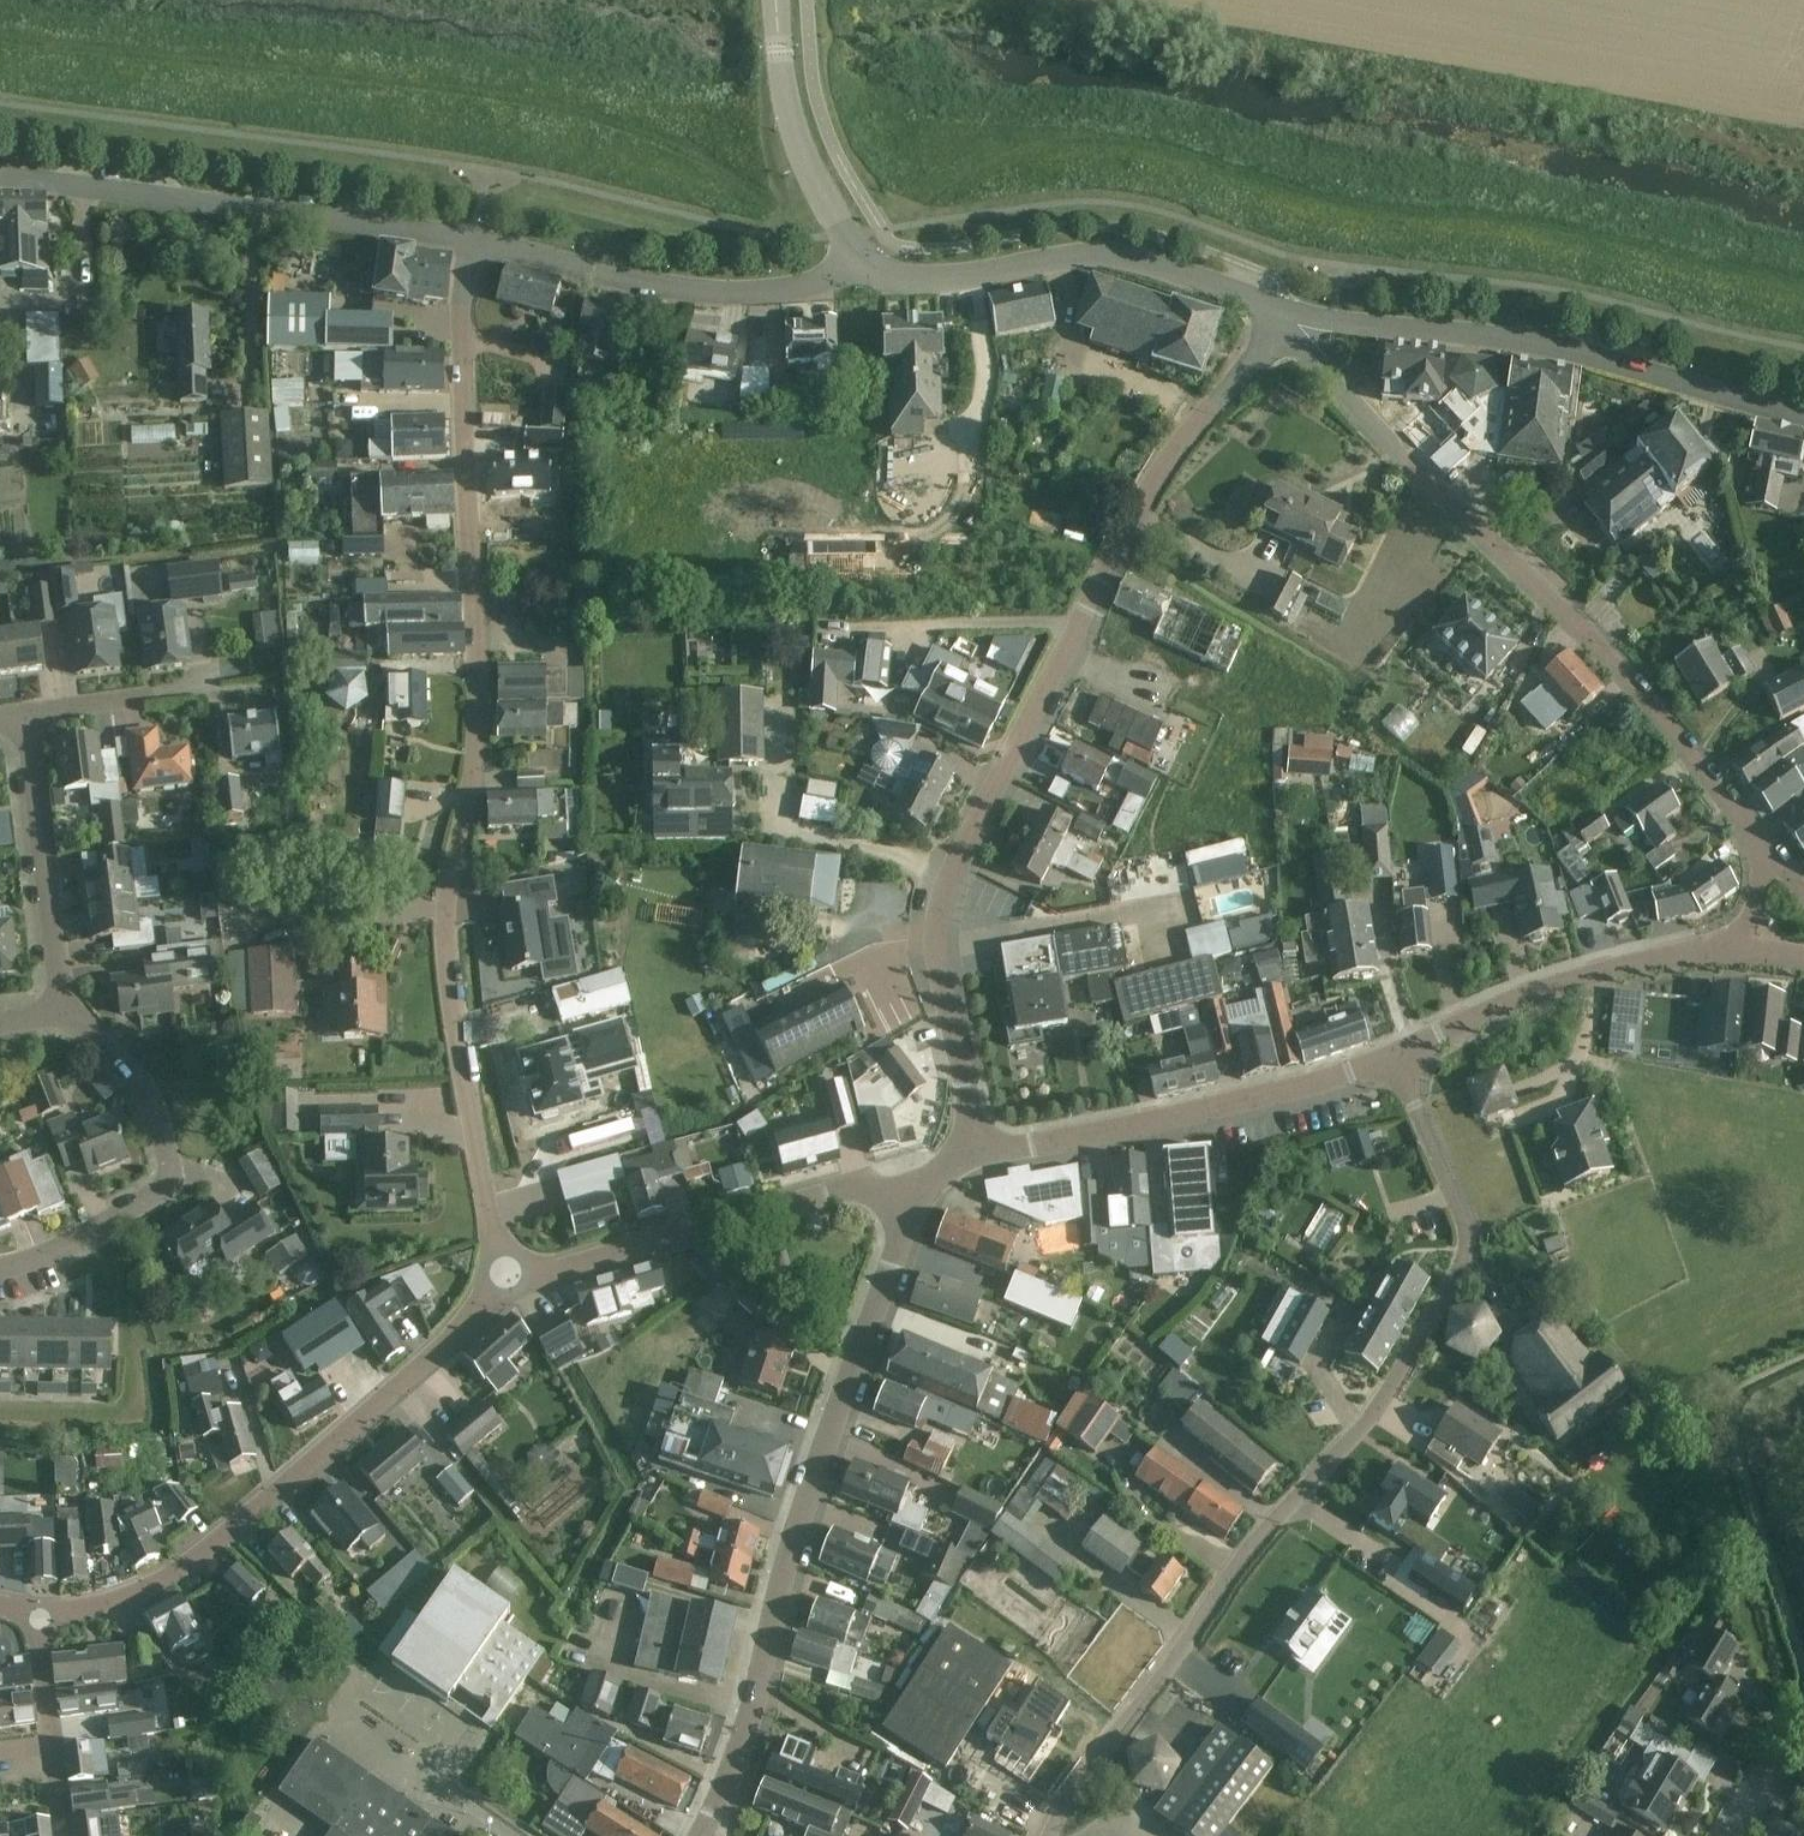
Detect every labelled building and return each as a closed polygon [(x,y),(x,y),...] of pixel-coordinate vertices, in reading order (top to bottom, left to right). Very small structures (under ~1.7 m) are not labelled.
[(23,290),(49,290),(45,199),(0,197),(0,272),(21,272),(23,290)] [(408,299),(447,304),(453,255),(380,245),(373,299),(408,303),(408,299)] [(551,314),(560,280),(507,266),(498,300),(551,314)] [(327,352),(361,353),(391,353),(392,318),(330,317),(331,298),(285,298),(286,274),(281,274),(269,274),(269,297),(268,352),(327,352)] [(1090,344),(1201,380),(1222,317),(1101,277),(1098,285),(1090,283),(1075,328),(1093,334),(1090,344)] [(996,337),(1055,326),(1047,286),(989,297),(996,337)] [(575,383),(604,389),(622,309),(587,300),(580,327),(589,329),(575,383)] [(177,374),(178,404),(208,402),(207,373),(211,373),(208,314),(176,315),(179,374),(177,374)] [(885,365),(889,365),(891,420),(941,418),(939,363),(942,363),(941,322),(883,324),(885,365)] [(787,326),(788,367),(837,366),(836,323),(815,323),(815,326),(787,326)] [(36,370),(37,410),(63,409),(60,324),(25,325),(26,371),(36,370)] [(732,374),(737,341),(690,334),(684,366),(732,374)] [(1441,356),(1385,351),(1382,387),(1406,389),(1404,403),(1437,406),(1441,356)] [(385,391),(385,393),(443,394),(443,355),(385,354),(385,356),(361,355),(361,391),(385,391)] [(1399,431),(1444,477),(1468,454),(1500,458),(1499,459),(1559,468),(1573,372),(1513,364),(1509,391),(1498,389),(1494,360),(1463,356),(1449,385),(1439,407),(1421,407),(1399,431)] [(71,369),(83,389),(101,378),(89,359),(71,369)] [(1056,415),(1064,381),(1048,377),(1040,411),(1056,415)] [(304,406),(303,380),(271,381),(272,407),(304,406)] [(564,432),(567,393),(543,391),(540,431),(564,432)] [(273,487),(269,415),(219,417),(223,490),(273,487)] [(369,461),(392,461),(447,459),(445,419),(391,421),(391,443),(369,443),(369,461)] [(1675,419),(1589,488),(1606,508),(1593,519),(1617,549),(1716,470),(1711,465),(1719,458),(1707,443),(1699,449),(1675,419)] [(178,439),(178,427),(137,425),(137,437),(178,439)] [(1783,492),(1785,480),(1796,482),(1796,479),(1798,479),(1801,467),(1803,451),(1803,435),(1756,425),(1750,456),(1761,459),(1756,487),(1783,492)] [(495,462),(495,497),(551,497),(552,462),(550,462),(551,455),(564,455),(564,436),(526,436),(525,455),(534,455),(534,462),(495,462)] [(308,481),(338,480),(337,463),(308,465),(308,481)] [(351,479),(351,502),(453,497),(452,476),(381,480),(381,478),(351,479)] [(1316,558),(1341,570),(1357,537),(1333,526),(1340,511),(1323,503),(1321,508),(1277,487),(1259,523),(1319,552),(1316,558)] [(450,530),(450,517),(454,517),(453,497),(351,502),(352,540),(384,539),(383,521),(426,519),(427,531),(450,530)] [(322,557),(322,543),(288,544),(289,558),(322,557)] [(795,556),(796,595),(869,594),(868,554),(795,556)] [(218,562),(166,569),(171,605),(223,598),(218,562)] [(230,593),(257,589),(255,574),(228,578),(230,593)] [(53,614),(54,614),(79,611),(75,575),(47,578),(48,587),(49,587),(53,614)] [(31,589),(35,627),(55,624),(54,614),(53,614),(49,587),(48,587),(31,589)] [(93,599),(95,614),(70,617),(77,676),(119,670),(116,651),(119,651),(117,631),(126,630),(122,595),(93,599)] [(1142,621),(1126,656),(1155,670),(1143,698),(1186,719),(1199,691),(1216,656),(1220,646),(1249,662),(1262,639),(1185,595),(1173,618),(1179,622),(1172,635),(1142,621)] [(461,626),(460,597),(365,600),(365,606),(349,607),(350,628),(366,628),(367,652),(387,652),(387,651),(386,629),(461,626)] [(1485,677),(1517,645),(1467,601),(1435,633),(1485,677)] [(341,646),(340,607),(331,607),(331,632),(329,632),(329,646),(341,646)] [(1782,607),(1765,613),(1767,619),(1762,621),(1768,638),(1774,636),(1775,638),(1792,632),(1782,607)] [(147,637),(151,671),(191,666),(183,610),(140,616),(143,637),(147,637)] [(300,644),(299,611),(255,613),(256,646),(300,644)] [(387,652),(388,658),(464,655),(463,627),(461,627),(461,626),(386,629),(387,651),(387,652)] [(13,633),(18,674),(45,671),(40,629),(13,633)] [(13,633),(0,634),(0,676),(18,674),(13,633)] [(1674,663),(1701,707),(1753,674),(1737,648),(1720,659),(1709,641),(1674,663)] [(858,683),(887,686),(891,648),(862,644),(858,683)] [(835,680),(853,681),(854,652),(814,650),(812,679),(835,680)] [(928,692),(992,725),(1005,701),(955,676),(961,664),(934,650),(921,675),(912,670),(902,689),(925,692),(928,692)] [(1568,712),(1573,717),(1602,690),(1569,654),(1540,680),(1544,684),(1532,696),(1556,722),(1562,716),(1563,717),(1568,712)] [(1780,724),(1803,710),(1803,662),(1782,674),(1784,678),(1761,690),(1780,724)] [(370,705),(370,663),(334,663),(335,706),(370,705)] [(569,670),(547,670),(547,667),(497,667),(497,701),(547,701),(547,702),(568,702),(569,670)] [(422,723),(426,723),(425,677),(388,678),(389,724),(408,723),(408,725),(411,728),(419,728),(422,725),(422,723)] [(1383,682),(1364,715),(1387,728),(1405,694),(1383,682)] [(834,713),(836,686),(811,685),(810,712),(834,713)] [(916,716),(980,749),(992,725),(928,692),(916,716)] [(720,694),(719,719),(741,719),(742,745),(764,744),(763,695),(720,694)] [(1162,726),(1100,697),(1088,724),(1149,753),(1162,726)] [(498,705),(498,738),(547,738),(547,729),(562,729),(577,729),(578,707),(562,707),(562,705),(547,705),(498,705)] [(264,758),(266,768),(281,766),(274,713),(228,719),(234,762),(264,758)] [(1783,759),(1803,744),(1803,717),(1788,728),(1774,736),(1764,743),(1733,766),(1749,786),(1783,759)] [(741,719),(719,719),(719,765),(764,764),(764,744),(742,745),(741,719)] [(953,773),(922,757),(914,773),(902,767),(902,765),(903,763),(904,760),(903,757),(903,756),(902,753),(910,751),(921,729),(873,721),(882,744),(880,745),(877,747),(876,749),(874,751),(873,754),(872,758),(872,761),(873,763),(874,766),(875,768),(877,770),(879,772),(881,773),(938,803),(945,789),(949,789),(953,781),(951,778),(953,773)] [(128,734),(135,792),(193,785),(188,749),(165,752),(159,747),(157,731),(128,734)] [(1330,778),(1334,739),(1306,736),(1304,749),(1290,748),(1287,774),(1330,778)] [(103,789),(103,786),(97,738),(56,743),(62,791),(90,787),(92,809),(101,808),(105,848),(125,846),(121,803),(119,787),(103,789)] [(655,839),(688,839),(687,774),(691,774),(691,745),(654,745),(655,839)] [(1097,791),(1103,779),(1117,787),(1126,771),(1076,745),(1062,772),(1097,791)] [(1772,813),(1803,788),(1803,785),(1794,772),(1803,764),(1803,749),(1784,763),(1753,789),(1772,813)] [(1126,784),(1152,804),(1163,789),(1137,769),(1126,784)] [(517,792),(488,793),(489,828),(585,825),(583,792),(565,792),(565,791),(544,792),(543,773),(516,773),(517,792)] [(931,817),(938,803),(881,773),(875,786),(901,799),(892,816),(924,832),(926,828),(929,828),(933,820),(931,817)] [(691,774),(687,774),(688,839),(734,839),(734,805),(735,805),(736,794),(734,794),(733,775),(691,774)] [(244,815),(239,778),(216,781),(221,818),(244,815)] [(836,802),(838,785),(809,781),(807,798),(836,802)] [(401,834),(401,823),(403,823),(406,788),(378,785),(375,821),(377,821),(377,832),(401,834)] [(1646,860),(1654,872),(1676,857),(1667,844),(1676,838),(1663,820),(1678,809),(1661,786),(1626,811),(1628,813),(1614,823),(1623,836),(1637,826),(1656,852),(1646,860)] [(1486,820),(1497,816),(1492,800),(1457,815),(1462,887),(1471,886),(1476,911),(1515,902),(1524,940),(1530,939),(1530,942),(1534,943),(1543,941),(1545,938),(1544,935),(1559,932),(1556,918),(1565,916),(1560,897),(1552,899),(1546,874),(1511,881),(1510,875),(1499,877),(1495,860),(1497,860),(1490,828),(1488,829),(1486,820)] [(1360,807),(1366,881),(1391,879),(1386,805),(1360,807)] [(1086,861),(1073,854),(1076,848),(1063,841),(1072,823),(1044,809),(1028,840),(1043,848),(1056,854),(1069,861),(1065,869),(1078,876),(1082,867),(1086,861)] [(1803,854),(1803,812),(1783,829),(1803,853),(1803,854)] [(1107,827),(1082,814),(1074,831),(1099,843),(1107,827)] [(1561,833),(1578,860),(1591,852),(1586,844),(1608,830),(1598,814),(1574,829),(1572,826),(1561,833)] [(12,853),(10,837),(0,838),(0,855),(12,853)] [(196,841),(199,872),(216,870),(213,839),(196,841)] [(1013,869),(1041,884),(1050,867),(1065,869),(1069,861),(1056,854),(1043,848),(1028,840),(1013,869)] [(1189,866),(1201,865),(1203,883),(1255,877),(1251,843),(1188,850),(1189,866)] [(742,847),(736,902),(815,912),(817,894),(838,897),(843,860),(742,847)] [(83,875),(87,907),(135,901),(133,881),(147,880),(144,851),(102,855),(104,873),(83,875)] [(554,859),(554,869),(563,865),(563,863),(579,857),(579,854),(563,854),(563,859),(554,859)] [(1378,971),(1367,905),(1339,909),(1330,855),(1313,857),(1323,916),(1304,920),(1307,934),(1300,936),(1305,966),(1330,962),(1333,979),(1378,971)] [(1082,867),(1078,876),(1091,883),(1096,875),(1096,874),(1099,868),(1087,861),(1086,861),(1082,867)] [(1698,910),(1700,912),(1735,887),(1719,863),(1699,878),(1689,885),(1684,889),(1653,897),(1658,919),(1698,910)] [(1397,915),(1401,953),(1430,950),(1426,912),(1424,912),(1423,903),(1450,900),(1447,875),(1428,877),(1430,889),(1422,890),(1404,892),(1406,914),(1397,915)] [(1615,919),(1620,924),(1627,921),(1628,914),(1630,913),(1614,875),(1571,893),(1581,918),(1602,909),(1607,922),(1615,919)] [(529,906),(503,911),(513,972),(563,963),(558,933),(552,934),(547,904),(557,902),(553,879),(525,883),(529,906)] [(87,907),(91,940),(117,937),(119,950),(155,946),(152,920),(138,922),(135,901),(87,907)] [(725,961),(753,965),(758,935),(757,935),(760,911),(736,908),(732,934),(729,934),(725,961)] [(1233,954),(1277,941),(1271,919),(1238,928),(1239,934),(1229,937),(1233,954)] [(1002,1010),(1008,1044),(1041,1038),(1039,1030),(1068,1024),(1060,982),(1087,977),(1092,1006),(1117,1002),(1123,1026),(1221,997),(1212,960),(1232,954),(1224,922),(1185,932),(1192,963),(1115,984),(1113,974),(1127,971),(1120,928),(1052,940),(999,949),(1010,1009),(1002,1010)] [(17,972),(11,923),(0,924),(0,974),(17,972)] [(139,1013),(140,1017),(173,1013),(171,989),(188,987),(188,989),(213,986),(207,942),(156,949),(157,957),(145,959),(147,975),(113,979),(113,985),(119,984),(122,1015),(139,1013)] [(1282,945),(1283,954),(1297,953),(1296,944),(1282,945)] [(251,1012),(251,1016),(294,1014),(292,950),(231,952),(233,1013),(251,1012)] [(383,1010),(375,1011),(374,990),(363,990),(362,965),(341,966),(342,991),(325,991),(326,1035),(341,1035),(341,1037),(384,1035),(383,1010)] [(1261,974),(1264,990),(1286,986),(1282,970),(1261,974)] [(863,1032),(841,986),(754,1029),(777,1075),(863,1032)] [(1702,1005),(1697,1049),(1738,1053),(1745,991),(1714,988),(1711,1006),(1702,1005)] [(1281,1069),(1270,1016),(1264,991),(1255,993),(1260,1016),(1227,1024),(1231,1040),(1230,1040),(1238,1078),(1281,1069)] [(1610,991),(1608,1051),(1639,1053),(1641,992),(1610,991)] [(1774,1061),(1797,1064),(1802,1028),(1780,1025),(1783,995),(1751,992),(1747,1028),(1746,1028),(1743,1051),(1774,1055),(1774,1061)] [(1229,1052),(1217,1001),(1200,1004),(1212,1056),(1229,1052)] [(1327,1024),(1337,1053),(1369,1042),(1355,1004),(1340,1010),(1343,1018),(1327,1024)] [(1270,1016),(1281,1069),(1282,1070),(1298,1066),(1286,1013),(1277,1015),(1270,1016)] [(581,1034),(590,1067),(633,1055),(624,1022),(581,1034)] [(1217,1083),(1210,1056),(1203,1024),(1183,1029),(1191,1061),(1176,1065),(1170,1066),(1149,1071),(1156,1098),(1217,1083)] [(1306,1064),(1337,1053),(1327,1024),(1295,1035),(1306,1064)] [(854,1086),(869,1153),(898,1146),(890,1113),(924,1086),(898,1052),(887,1038),(847,1060),(854,1086)] [(535,1095),(542,1117),(548,1115),(549,1120),(565,1116),(563,1111),(589,1103),(571,1042),(524,1056),(530,1077),(529,1077),(534,1095),(535,1095)] [(113,1100),(125,1088),(106,1067),(94,1078),(113,1100)] [(1481,1119),(1482,1120),(1485,1119),(1503,1113),(1514,1110),(1516,1108),(1516,1107),(1516,1106),(1516,1103),(1507,1079),(1504,1073),(1503,1072),(1502,1071),(1499,1072),(1495,1073),(1479,1079),(1469,1085),(1468,1085),(1467,1086),(1467,1090),(1477,1114),(1478,1117),(1479,1118),(1480,1119),(1481,1119)] [(60,1109),(47,1077),(27,1085),(40,1117),(60,1109)] [(774,1135),(786,1176),(839,1162),(832,1133),(835,1132),(835,1134),(858,1128),(846,1084),(824,1090),(831,1119),(774,1135)] [(296,1092),(271,1092),(271,1112),(297,1111),(296,1092)] [(651,1093),(632,1098),(636,1113),(655,1108),(651,1093)] [(1553,1153),(1565,1188),(1611,1171),(1601,1144),(1607,1142),(1593,1103),(1558,1115),(1570,1147),(1553,1153)] [(376,1135),(375,1109),(323,1111),(323,1137),(357,1136),(360,1208),(418,1206),(418,1196),(428,1196),(427,1169),(405,1170),(405,1144),(372,1145),(372,1136),(376,1135)] [(84,1161),(90,1176),(127,1161),(111,1120),(79,1133),(72,1116),(49,1126),(66,1168),(84,1161)] [(1346,1138),(1354,1163),(1355,1167),(1373,1162),(1365,1133),(1346,1138)] [(624,1172),(638,1219),(665,1211),(657,1182),(683,1175),(685,1184),(711,1176),(708,1164),(682,1172),(676,1151),(673,1141),(649,1149),(652,1158),(622,1166),(624,1172)] [(267,1149),(244,1161),(264,1199),(287,1186),(267,1149)] [(1151,1228),(1155,1277),(1208,1273),(1220,1259),(1218,1239),(1219,1239),(1211,1150),(1163,1154),(1170,1226),(1151,1228)] [(2,1165),(22,1217),(37,1211),(39,1216),(65,1205),(46,1159),(33,1164),(29,1154),(2,1165)] [(1128,1269),(1154,1277),(1155,1277),(1151,1228),(1145,1159),(1113,1162),(1116,1204),(1110,1204),(1111,1224),(1098,1226),(1095,1183),(1082,1184),(1084,1219),(1086,1248),(1096,1247),(1097,1257),(1128,1269)] [(10,1227),(8,1223),(22,1217),(2,1165),(0,1165),(0,1231),(10,1227)] [(1007,1172),(1009,1179),(984,1184),(988,1202),(1047,1226),(1056,1224),(1080,1219),(1082,1219),(1079,1184),(1077,1167),(1032,1175),(1031,1168),(1007,1172)] [(568,1208),(576,1236),(618,1223),(605,1180),(568,1191),(573,1207),(568,1208)] [(1292,1230),(1324,1248),(1341,1219),(1309,1201),(1292,1230)] [(191,1279),(197,1280),(207,1274),(209,1267),(204,1261),(221,1250),(229,1263),(272,1236),(253,1206),(224,1224),(211,1203),(182,1222),(184,1225),(164,1237),(186,1272),(191,1279)] [(936,1245),(1004,1271),(1016,1240),(986,1228),(987,1227),(948,1213),(936,1245)] [(1046,1229),(1050,1247),(1075,1242),(1071,1224),(1046,1229)] [(265,1255),(278,1276),(309,1257),(296,1235),(279,1246),(265,1255)] [(696,1257),(718,1285),(735,1271),(713,1244),(696,1257)] [(1371,1311),(1403,1329),(1429,1283),(1398,1265),(1371,1311)] [(630,1298),(664,1288),(657,1266),(576,1290),(587,1327),(621,1316),(634,1313),(630,1298)] [(347,1309),(384,1364),(405,1350),(385,1320),(400,1310),(402,1312),(416,1303),(397,1275),(347,1309)] [(971,1325),(981,1298),(923,1276),(913,1304),(971,1325)] [(1004,1303),(1070,1330),(1081,1303),(1068,1297),(1015,1277),(1004,1303)] [(761,1324),(772,1312),(747,1290),(737,1303),(761,1324)] [(1290,1295),(1262,1341),(1274,1348),(1273,1349),(1298,1363),(1327,1313),(1303,1299),(1302,1302),(1294,1297),(1290,1295)] [(1536,1415),(1557,1441),(1602,1407),(1604,1410),(1625,1392),(1594,1350),(1586,1355),(1544,1302),(1527,1315),(1544,1336),(1511,1362),(1546,1408),(1536,1415)] [(282,1339),(306,1375),(315,1369),(318,1373),(363,1343),(336,1303),(282,1339)] [(1464,1304),(1448,1346),(1497,1365),(1514,1324),(1464,1304)] [(1376,1375),(1403,1329),(1371,1311),(1345,1357),(1376,1375)] [(532,1332),(557,1373),(586,1356),(578,1344),(580,1343),(563,1314),(532,1332)] [(484,1380),(497,1396),(520,1376),(510,1364),(514,1360),(511,1357),(531,1339),(512,1317),(467,1357),(486,1378),(484,1380)] [(25,1370),(25,1322),(0,1322),(0,1370),(25,1370)] [(25,1370),(53,1371),(54,1322),(25,1322),(25,1370)] [(53,1371),(82,1371),(82,1323),(54,1322),(53,1371)] [(111,1372),(112,1323),(82,1323),(82,1371),(111,1372)] [(1001,1427),(1045,1445),(1056,1419),(1014,1401),(1018,1391),(1019,1387),(991,1376),(993,1371),(904,1334),(887,1374),(976,1411),(975,1413),(1002,1424),(1001,1427)] [(740,1384),(777,1395),(788,1361),(789,1361),(792,1352),(791,1352),(793,1347),(756,1335),(740,1384)] [(1189,1366),(1199,1350),(1175,1336),(1165,1352),(1189,1366)] [(163,1363),(165,1374),(173,1372),(172,1361),(163,1363)] [(210,1452),(214,1467),(229,1462),(230,1466),(256,1458),(240,1408),(222,1414),(218,1400),(224,1398),(216,1371),(210,1373),(206,1361),(183,1368),(194,1405),(199,1421),(189,1424),(194,1441),(204,1438),(221,1433),(225,1447),(210,1452)] [(1188,1409),(1205,1387),(1186,1373),(1170,1395),(1188,1409)] [(661,1460),(771,1496),(786,1452),(728,1432),(734,1413),(716,1407),(724,1381),(703,1374),(701,1378),(690,1374),(661,1460)] [(271,1386),(298,1429),(334,1407),(317,1379),(298,1391),(289,1375),(271,1386)] [(874,1412),(913,1429),(916,1423),(930,1421),(944,1427),(952,1407),(918,1391),(916,1396),(886,1383),(874,1412)] [(11,1396),(11,1384),(0,1384),(0,1395),(11,1396)] [(53,1395),(53,1384),(38,1384),(38,1395),(53,1395)] [(53,1384),(53,1395),(68,1396),(69,1385),(53,1384)] [(96,1397),(96,1386),(82,1386),(81,1396),(96,1397)] [(678,1393),(662,1388),(653,1416),(669,1421),(678,1393)] [(1078,1394),(1055,1429),(1097,1456),(1120,1421),(1078,1394)] [(465,1458),(508,1510),(518,1502),(474,1450),(502,1426),(483,1403),(444,1436),(464,1459),(465,1458)] [(1225,1471),(1256,1494),(1276,1466),(1246,1444),(1247,1442),(1199,1404),(1179,1431),(1208,1454),(1206,1457),(1225,1471)] [(1426,1449),(1455,1469),(1465,1455),(1480,1465),(1499,1437),(1455,1407),(1426,1449)] [(360,1468),(383,1496),(427,1459),(402,1430),(381,1448),(382,1449),(360,1468)] [(949,1457),(956,1442),(933,1431),(925,1449),(913,1444),(903,1462),(939,1479),(944,1469),(953,1473),(958,1462),(949,1457)] [(97,1469),(122,1468),(122,1447),(96,1447),(97,1469)] [(1136,1478),(1223,1539),(1243,1511),(1205,1484),(1205,1483),(1156,1449),(1136,1478)] [(1021,1528),(1039,1503),(1068,1524),(1078,1510),(1070,1504),(1083,1486),(1042,1457),(1004,1510),(1001,1514),(1005,1518),(1021,1528)] [(896,1474),(895,1475),(854,1461),(843,1495),(895,1512),(890,1526),(931,1543),(933,1537),(919,1532),(927,1512),(910,1505),(912,1501),(909,1495),(904,1493),(908,1479),(906,1478),(906,1477),(896,1474)] [(437,1481),(459,1505),(474,1492),(453,1467),(437,1481)] [(1378,1499),(1380,1500),(1369,1518),(1396,1536),(1408,1518),(1425,1530),(1445,1499),(1428,1487),(1399,1467),(1378,1499)] [(1512,1484),(1499,1498),(1525,1522),(1538,1508),(1512,1484)] [(154,1492),(179,1524),(197,1509),(179,1486),(154,1492)] [(314,1512),(315,1513),(311,1516),(331,1539),(334,1536),(348,1552),(362,1540),(371,1551),(387,1538),(343,1487),(314,1512)] [(1004,1510),(963,1490),(952,1512),(971,1521),(955,1552),(966,1556),(972,1558),(990,1530),(1001,1514),(1004,1510)] [(733,1505),(703,1492),(697,1508),(727,1520),(733,1505)] [(26,1513),(52,1511),(51,1493),(25,1494),(26,1513)] [(121,1536),(136,1570),(159,1559),(150,1540),(164,1533),(149,1502),(114,1520),(121,1536)] [(88,1507),(93,1553),(117,1550),(112,1505),(88,1507)] [(56,1527),(62,1583),(86,1581),(83,1545),(79,1546),(78,1539),(81,1539),(79,1510),(57,1512),(58,1526),(56,1527)] [(1138,1589),(1161,1605),(1183,1575),(1160,1559),(1155,1566),(1137,1553),(1146,1540),(1109,1512),(1081,1551),(1120,1580),(1127,1570),(1144,1582),(1138,1589)] [(57,1584),(53,1519),(29,1520),(29,1517),(0,1518),(0,1546),(30,1544),(32,1583),(57,1584)] [(680,1541),(752,1564),(761,1534),(725,1523),(720,1540),(683,1530),(680,1541)] [(868,1577),(884,1584),(893,1565),(877,1558),(881,1550),(834,1529),(819,1562),(866,1583),(868,1577)] [(302,1572),(317,1590),(332,1577),(292,1531),(269,1552),(293,1580),(302,1572)] [(744,1591),(752,1564),(680,1541),(676,1555),(696,1562),(695,1567),(660,1557),(653,1579),(688,1589),(692,1576),(744,1591)] [(934,1544),(922,1577),(954,1589),(966,1556),(955,1552),(934,1544)] [(1409,1577),(1408,1578),(1451,1607),(1462,1614),(1463,1613),(1462,1613),(1462,1612),(1476,1590),(1477,1591),(1478,1590),(1466,1582),(1431,1558),(1424,1554),(1423,1556),(1424,1557),(1410,1578),(1409,1577)] [(220,1586),(246,1612),(267,1592),(242,1566),(220,1586)] [(611,1586),(644,1596),(649,1577),(617,1567),(611,1586)] [(399,1573),(387,1584),(399,1598),(412,1587),(399,1573)] [(501,1624),(509,1612),(453,1575),(420,1624),(405,1613),(380,1651),(395,1661),(392,1666),(447,1703),(457,1687),(492,1710),(482,1725),(490,1730),(543,1652),(501,1624)] [(1309,1592),(1272,1643),(1292,1658),(1301,1664),(1317,1642),(1325,1647),(1345,1619),(1309,1592)] [(165,1642),(171,1654),(202,1637),(178,1595),(144,1614),(161,1644),(165,1642)] [(856,1652),(866,1655),(868,1649),(863,1639),(871,1620),(870,1620),(872,1615),(924,1639),(932,1622),(893,1604),(878,1598),(869,1595),(861,1616),(819,1600),(807,1629),(845,1644),(844,1646),(857,1651),(856,1652)] [(644,1634),(726,1653),(734,1619),(694,1609),(695,1607),(652,1597),(644,1634)] [(347,1623),(323,1598),(307,1613),(332,1638),(347,1623)] [(1393,1643),(1420,1657),(1437,1622),(1411,1609),(1393,1643)] [(1686,1719),(1714,1735),(1729,1710),(1734,1713),(1742,1699),(1719,1685),(1740,1649),(1702,1627),(1680,1665),(1704,1679),(1697,1690),(1702,1693),(1686,1719)] [(1012,1669),(949,1628),(882,1731),(946,1772),(1012,1669)] [(1440,1630),(1415,1663),(1437,1679),(1462,1646),(1440,1630)] [(791,1658),(848,1677),(856,1652),(857,1651),(844,1646),(843,1648),(799,1633),(791,1658)] [(680,1677),(718,1686),(726,1653),(644,1634),(635,1669),(679,1679),(680,1677)] [(94,1681),(95,1686),(127,1683),(123,1650),(91,1653),(91,1657),(55,1661),(57,1685),(94,1681)] [(20,1699),(19,1687),(33,1685),(29,1659),(0,1663),(0,1701),(20,1699)] [(622,1683),(592,1673),(582,1712),(606,1719),(611,1720),(622,1683)] [(883,1687),(854,1679),(849,1694),(878,1702),(883,1687)] [(1055,1725),(1070,1703),(1042,1685),(1019,1719),(1006,1711),(990,1735),(1003,1743),(999,1749),(1003,1752),(1007,1746),(1032,1762),(1052,1731),(1058,1735),(1062,1729),(1055,1725)] [(62,1717),(118,1710),(115,1686),(59,1693),(62,1717)] [(665,1743),(700,1755),(711,1722),(658,1705),(660,1698),(637,1690),(627,1722),(650,1730),(652,1721),(670,1727),(665,1743)] [(38,1723),(35,1697),(20,1699),(0,1701),(0,1728),(38,1723)] [(1242,1725),(1306,1772),(1323,1749),(1259,1701),(1242,1725)] [(568,1728),(550,1717),(538,1709),(518,1739),(552,1760),(552,1761),(579,1778),(579,1777),(586,1782),(591,1773),(597,1777),(598,1775),(613,1782),(614,1776),(676,1807),(690,1780),(618,1744),(618,1745),(613,1742),(617,1734),(604,1726),(604,1725),(578,1712),(568,1728)] [(110,1740),(157,1733),(154,1713),(107,1719),(110,1740)] [(1639,1725),(1629,1741),(1645,1751),(1643,1755),(1645,1764),(1632,1785),(1626,1786),(1619,1798),(1622,1807),(1651,1823),(1654,1819),(1664,1828),(1695,1779),(1682,1771),(1691,1757),(1639,1725)] [(1228,1829),(1273,1770),(1218,1728),(1153,1813),(1183,1835),(1237,1835),(1228,1829)] [(316,1740),(278,1793),(333,1832),(330,1835),(452,1835),(316,1740)] [(783,1740),(777,1756),(775,1755),(766,1778),(833,1804),(853,1812),(862,1791),(859,1790),(861,1784),(835,1773),(833,1778),(818,1772),(808,1768),(815,1752),(800,1746),(783,1740)] [(65,1746),(69,1782),(109,1777),(107,1762),(105,1741),(65,1746)] [(1133,1787),(1163,1793),(1179,1766),(1157,1743),(1129,1756),(1133,1787)] [(149,1774),(147,1763),(147,1762),(117,1767),(119,1779),(149,1774)] [(552,1762),(548,1767),(547,1774),(547,1779),(548,1783),(556,1797),(560,1799),(542,1828),(554,1835),(582,1835),(586,1829),(597,1835),(653,1835),(603,1804),(607,1798),(578,1780),(579,1778),(552,1762)] [(187,1769),(190,1805),(215,1803),(212,1767),(187,1769)] [(913,1773),(889,1822),(907,1830),(931,1782),(913,1773)] [(831,1833),(839,1812),(800,1797),(801,1795),(765,1781),(755,1808),(790,1822),(809,1830),(807,1835),(840,1835),(831,1833)] [(74,1818),(118,1812),(137,1809),(135,1791),(108,1794),(107,1785),(71,1789),(74,1818)] [(1573,1807),(1610,1830),(1619,1816),(1582,1792),(1573,1807)] [(118,1812),(74,1818),(76,1835),(121,1835),(118,1812)] [(262,1822),(251,1814),(236,1835),(237,1835),(252,1835),(262,1822)] [(975,1819),(966,1835),(1010,1835),(975,1819)] [(51,1820),(9,1825),(0,1826),(0,1835),(52,1835),(51,1820)]
